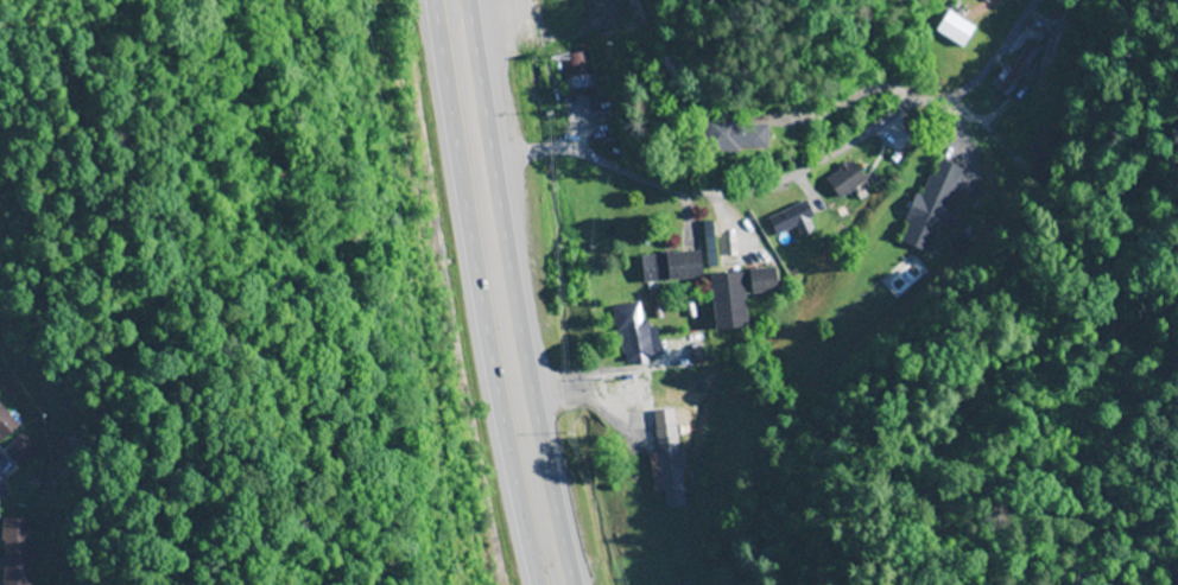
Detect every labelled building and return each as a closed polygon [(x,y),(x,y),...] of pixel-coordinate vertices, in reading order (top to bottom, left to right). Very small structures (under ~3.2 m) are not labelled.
[(1038,53),(1027,45),(996,90),(1007,97),(1038,53)] [(672,70),(667,50),(659,53),(664,72),(672,70)] [(593,98),(593,54),(566,54),(566,98),(593,98)] [(766,125),(704,125),(704,151),(766,151),(766,125)] [(1031,182),(1058,182),(1058,132),(1031,132),(1031,182)] [(963,169),(932,158),(901,244),(928,254),(939,224),(952,229),(957,217),(947,213),(963,169)] [(826,180),(840,201),(867,182),(853,162),(826,180)] [(776,239),(811,225),(802,203),(767,218),(776,239)] [(703,224),(708,269),(717,268),(712,223),(703,224)] [(702,281),(701,253),(641,256),(642,283),(702,281)] [(752,297),(778,292),(774,267),(747,272),(752,297)] [(748,328),(742,273),(709,277),(716,332),(748,328)] [(661,360),(655,319),(644,321),(641,304),(613,308),(621,366),(661,360)] [(17,428),(0,408),(0,442),(17,428)] [(684,490),(681,428),(655,429),(659,491),(684,490)] [(37,453),(24,437),(8,450),(20,466),(37,453)] [(0,516),(0,584),(29,584),(29,516),(0,516)]
